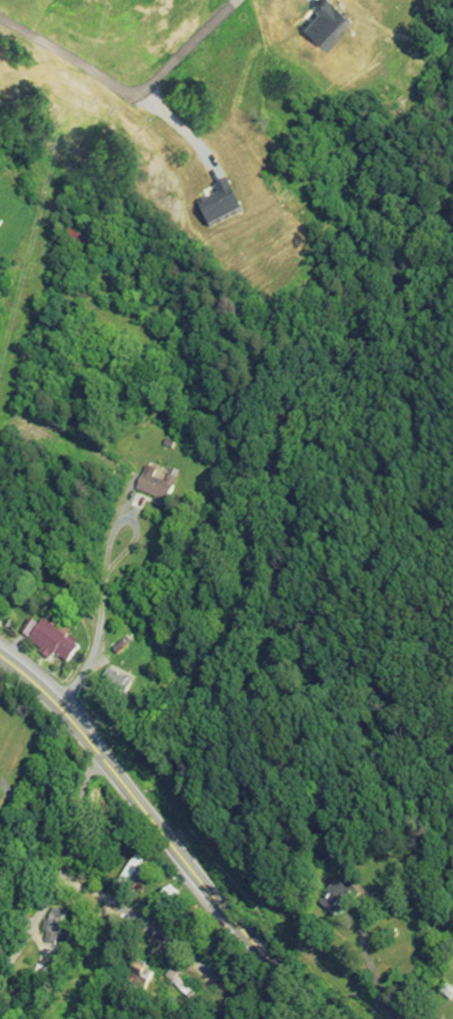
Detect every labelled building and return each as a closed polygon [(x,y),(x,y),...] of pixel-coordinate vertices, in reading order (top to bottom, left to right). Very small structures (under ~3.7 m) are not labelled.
[(66,245),(84,250),(86,243),(68,237),(66,245)] [(164,508),(177,481),(146,467),(133,494),(164,508)] [(19,638),(66,669),(79,650),(40,624),(37,628),(29,623),(19,638)] [(132,681),(105,672),(98,693),(125,701),(132,681)] [(141,860),(134,856),(115,888),(122,893),(141,860)] [(350,898),(337,886),(322,902),(335,914),(350,898)] [(160,900),(172,911),(182,901),(169,889),(160,900)] [(53,947),(66,917),(54,911),(40,941),(53,947)]
